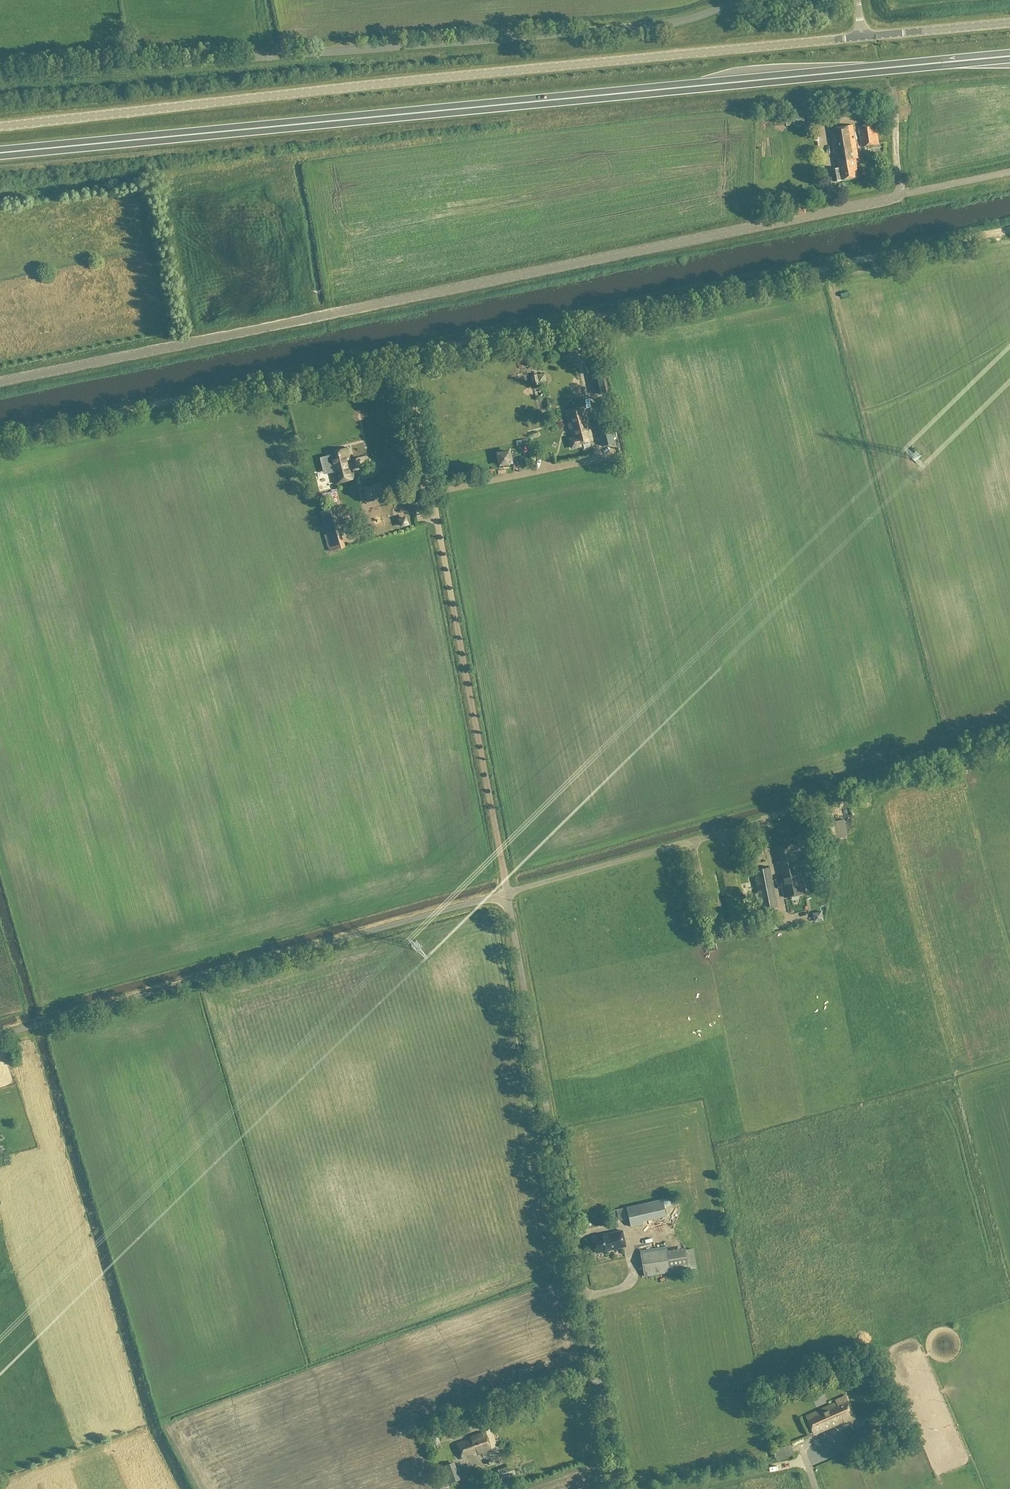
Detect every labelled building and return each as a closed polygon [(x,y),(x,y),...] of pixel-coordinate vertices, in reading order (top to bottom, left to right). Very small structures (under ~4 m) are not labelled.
[(806,111),(808,123),(826,121),(824,109),(806,111)] [(860,147),(878,144),(875,125),(858,128),(860,147)] [(858,159),(853,127),(830,130),(835,159),(836,159),(837,170),(831,171),(832,182),(858,178),(855,160),(858,159)] [(600,366),(588,368),(593,395),(605,392),(600,366)] [(570,429),(588,424),(584,408),(566,412),(570,429)] [(600,421),(609,419),(608,410),(598,412),(599,414),(592,415),(594,421),(599,421),(600,421)] [(327,415),(320,418),(324,429),(332,425),(327,415)] [(609,419),(600,421),(601,426),(596,427),(601,448),(614,445),(610,424),(609,419)] [(570,429),(572,438),(567,439),(569,451),(581,448),(580,444),(592,441),(588,424),(570,429)] [(347,448),(325,454),(333,485),(355,480),(347,448)] [(333,492),(324,495),(325,500),(334,498),(333,492)] [(320,513),(326,535),(323,536),(328,553),(344,548),(340,532),(341,532),(335,509),(320,513)] [(369,532),(370,539),(384,537),(383,530),(369,532)] [(823,841),(837,838),(833,822),(819,825),(823,841)] [(780,876),(800,873),(797,856),(803,855),(800,844),(793,845),(774,849),(777,866),(778,866),(780,876)] [(750,852),(752,864),(760,863),(758,851),(750,852)] [(772,882),(773,882),(770,868),(753,871),(756,886),(757,888),(773,884),(772,882)] [(805,894),(800,873),(780,876),(784,898),(805,894)] [(756,886),(759,905),(747,908),(750,919),(779,913),(773,882),(772,882),(773,884),(757,888),(756,886)] [(642,1222),(665,1217),(661,1200),(627,1208),(631,1227),(643,1225),(642,1222)] [(622,1231),(592,1238),(596,1253),(625,1247),(622,1231)] [(685,1251),(667,1254),(666,1247),(640,1252),(644,1277),(670,1273),(688,1270),(685,1251)] [(868,1366),(861,1369),(867,1382),(874,1379),(868,1366)] [(836,1404),(805,1418),(813,1436),(844,1421),(844,1423),(854,1418),(844,1397),(835,1401),(836,1404)] [(868,1425),(879,1420),(874,1409),(862,1414),(868,1425)] [(451,1441),(445,1426),(434,1429),(439,1444),(451,1441)] [(471,1439),(456,1444),(461,1461),(476,1456),(492,1451),(486,1433),(470,1438),(471,1439)] [(789,1444),(772,1451),(776,1460),(793,1454),(789,1444)] [(440,1468),(446,1485),(460,1480),(454,1463),(440,1468)] [(511,1466),(497,1471),(500,1480),(514,1475),(511,1466)]
